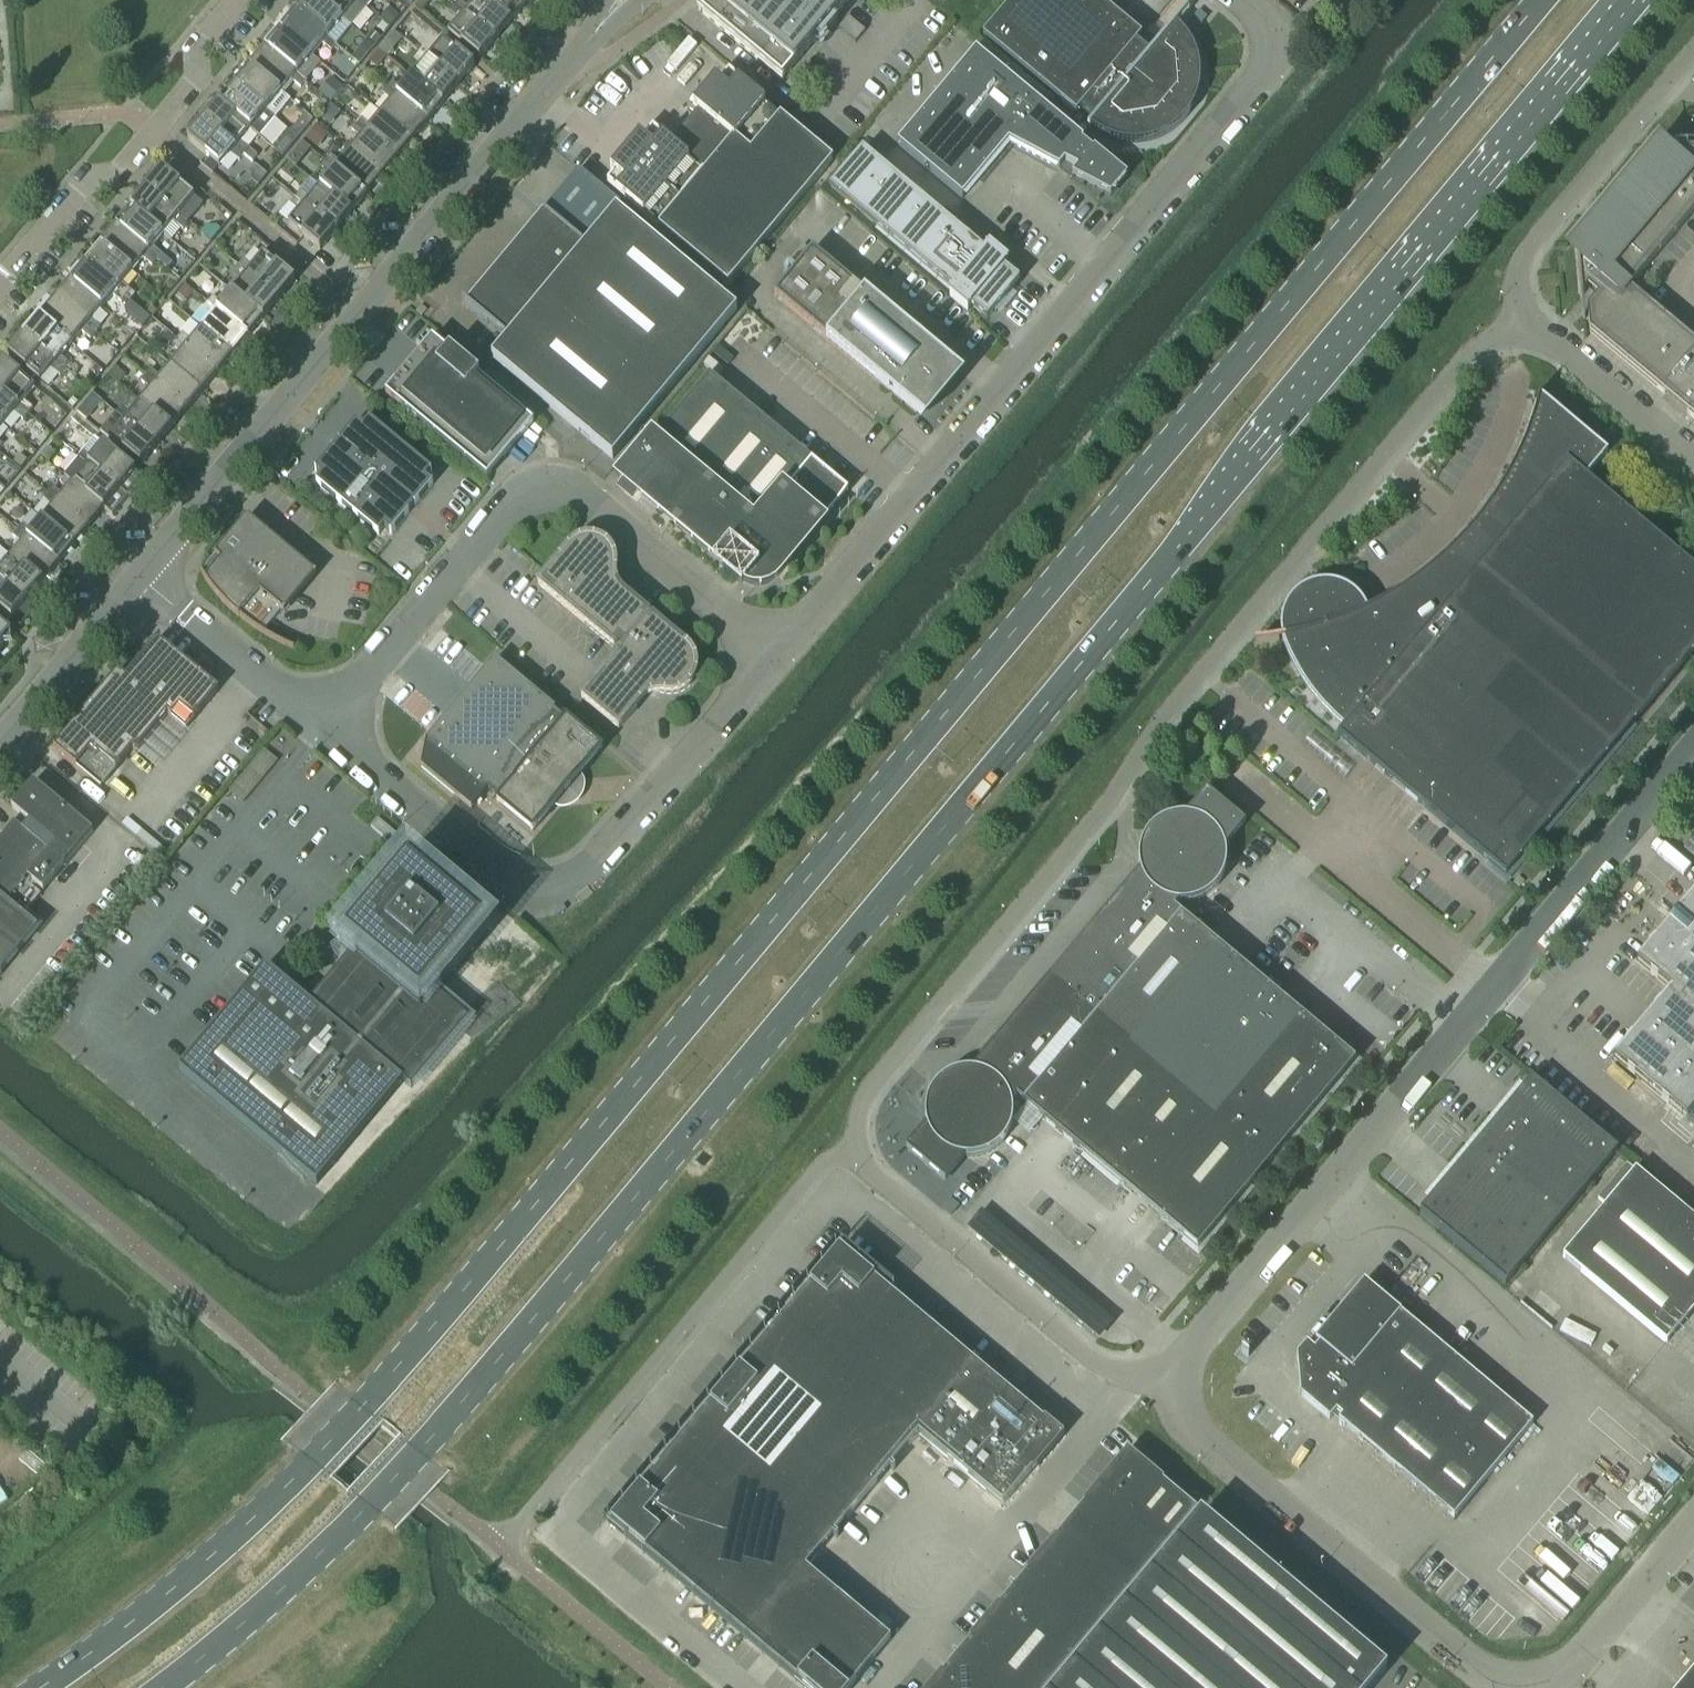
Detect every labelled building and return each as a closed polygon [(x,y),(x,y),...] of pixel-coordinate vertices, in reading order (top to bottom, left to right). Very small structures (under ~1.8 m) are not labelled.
[(319,0),(305,0),(296,11),(336,45),(341,39),(332,32),(343,20),(319,0)] [(356,0),(319,0),(343,20),(351,27),(367,8),(356,0)] [(367,8),(374,0),(356,0),(367,8)] [(484,0),(475,0),(469,8),(460,1),(455,7),(495,41),(511,23),(484,0)] [(526,5),(520,0),(484,0),(511,23),(526,5)] [(849,0),(705,0),(697,10),(782,80),(849,0)] [(1142,37),(1097,0),(1014,0),(983,37),(1076,116),(1081,110),(1094,120),(1088,128),(1090,130),(1091,128),(1098,133),(1104,137),(1112,140),(1119,142),(1127,143),(1135,143),(1143,143),(1151,141),(1158,139),(1166,135),(1172,131),(1179,126),(1184,120),(1185,120),(1190,113),(1194,106),(1197,99),(1199,91),(1200,83),(1200,75),(1200,67),(1198,59),(1195,52),(1192,45),(1188,38),(1182,32),(1177,26),(1182,20),(1179,18),(1150,53),(1137,43),(1142,37)] [(495,41),(455,7),(450,13),(459,20),(448,33),(480,60),(495,41)] [(336,45),(296,11),(280,29),(312,56),(322,44),(331,51),(336,45)] [(312,56),(280,29),(265,47),(306,81),(310,76),(302,68),(312,56)] [(403,39),(394,31),(379,50),(387,57),(403,39)] [(459,85),(475,66),(443,39),(432,53),(423,45),(418,51),(459,85)] [(352,58),(360,64),(375,47),(367,40),(352,58)] [(306,81),(265,47),(249,66),(281,93),(292,80),(300,88),(306,81)] [(443,103),(459,85),(418,51),(413,57),(422,64),(412,77),(443,103)] [(1084,142),(976,52),(898,145),(962,199),(1009,144),(1059,171),(1071,180),(1073,178),(1111,198),(1127,178),(1094,151),(1093,153),(1082,144),(1084,142)] [(281,93),(249,66),(234,85),(275,119),(280,112),(271,105),(281,93)] [(833,161),(813,144),(729,74),(721,84),(716,80),(693,107),(698,111),(684,128),(788,215),(833,161)] [(428,122),(443,103),(412,77),(401,89),(392,82),(387,88),(428,122)] [(275,119),(234,85),(219,103),(251,129),(261,117),(270,124),(275,119)] [(413,140),(428,122),(387,88),(382,94),(391,101),(381,113),(413,140)] [(251,129),(219,103),(204,121),(244,155),(249,149),(240,142),(251,129)] [(397,159),(413,140),(381,113),(370,126),(361,119),(357,125),(397,159)] [(244,155),(204,121),(188,140),(220,167),(230,154),(239,161),(244,155)] [(382,177),(397,159),(357,125),(352,130),(360,138),(350,150),(382,177)] [(788,215),(684,128),(670,145),(654,131),(645,141),(640,136),(611,171),(616,175),(607,185),(728,286),(788,215)] [(302,142),(287,159),(296,167),(311,149),(302,142)] [(366,195),(382,177),(350,150),(340,163),(331,155),(326,161),(366,195)] [(986,253),(918,197),(863,150),(830,189),(876,227),(953,292),(950,296),(967,311),(971,307),(987,320),(1020,281),(1003,268),(1007,264),(989,249),(986,253)] [(1576,244),(1581,296),(1582,296),(1582,294),(1587,288),(1597,297),(1587,309),(1589,332),(1665,395),(1693,360),(1693,343),(1646,303),(1635,293),(1636,291),(1636,284),(1634,283),(1643,271),(1690,216),(1693,211),(1693,151),(1652,155),(1603,212),(1594,224),(1576,244)] [(351,214),(366,195),(326,161),(321,167),(330,174),(319,187),(351,214)] [(203,204),(184,188),(190,181),(172,167),(166,173),(162,170),(147,189),(187,223),(203,204)] [(545,213),(584,245),(615,209),(620,203),(578,168),(543,211),(545,213)] [(336,232),(351,214),(319,187),(309,199),(300,192),(295,198),(336,232)] [(187,223),(147,189),(131,207),(163,234),(173,222),(182,229),(187,223)] [(320,251),(336,232),(295,198),(290,204),(299,211),(288,224),(320,251)] [(163,234),(131,207),(116,226),(157,260),(162,254),(153,247),(163,234)] [(737,311),(615,209),(584,245),(545,213),(543,211),(540,209),(539,211),(543,214),(527,234),(514,249),(498,268),(659,404),(737,311)] [(157,260),(116,226),(101,244),(133,271),(143,258),(152,266),(157,260)] [(133,271),(101,244),(85,262),(126,296),(131,291),(122,283),(133,271)] [(960,373),(812,250),(774,296),(921,418),(960,373)] [(295,281),(263,254),(252,267),(243,260),(239,265),(279,300),(295,281)] [(126,296),(85,262),(70,281),(102,307),(112,295),(121,302),(126,296)] [(279,300),(239,265),(234,272),(242,279),(232,291),(264,318),(279,300)] [(659,404),(498,268),(467,305),(463,301),(462,303),(466,306),(507,340),(492,358),(612,460),(659,404)] [(102,307),(70,281),(55,299),(95,333),(100,327),(91,320),(102,307)] [(264,318),(232,291),(222,304),(213,297),(208,302),(249,336),(264,318)] [(95,333),(55,299),(39,317),(71,344),(82,332),(90,339),(95,333)] [(249,336),(208,302),(203,308),(212,316),(201,328),(233,355),(249,336)] [(71,344),(39,317),(24,336),(65,370),(70,364),(61,357),(71,344)] [(218,373),(233,355),(201,328),(191,340),(182,333),(177,339),(218,373)] [(65,370),(24,336),(8,355),(40,381),(51,368),(60,376),(65,370)] [(203,391),(218,373),(177,339),(172,345),(181,352),(171,365),(203,391)] [(534,424),(478,377),(479,375),(449,350),(448,352),(432,339),(385,395),(487,480),(534,424)] [(3,361),(0,365),(0,391),(28,414),(33,408),(24,401),(35,388),(3,361)] [(187,410),(203,391),(171,365),(160,377),(151,370),(147,376),(187,410)] [(848,490),(830,475),(710,375),(637,462),(687,505),(673,522),(725,565),(722,569),(741,584),(744,581),(748,583),(752,585),(756,586),(761,586),(765,585),(769,583),(773,581),(776,577),(848,490)] [(172,428),(187,410),(147,376),(142,382),(150,389),(140,402),(172,428)] [(1693,653),(1693,570),(1586,480),(1608,454),(1540,398),(1542,391),(1540,390),(1537,403),(1534,415),(1530,427),(1526,439),(1521,451),(1516,462),(1509,475),(1502,487),(1495,499),(1487,511),(1478,522),(1471,531),(1462,540),(1454,549),(1445,557),(1436,566),(1427,573),(1418,581),(1408,588),(1398,594),(1388,600),(1378,606),(1367,612),(1365,608),(1363,604),(1360,600),(1357,597),(1354,594),(1350,591),(1346,589),(1343,587),(1339,586),(1335,585),(1331,584),(1327,584),(1322,584),(1317,585),(1312,586),(1308,587),(1303,589),(1299,592),(1295,595),(1292,598),(1289,603),(1287,608),(1284,613),(1283,618),(1282,623),(1281,628),(1281,634),(1281,639),(1282,644),(1283,650),(1285,655),(1287,660),(1290,664),(1293,669),(1296,673),(1302,682),(1307,691),(1314,699),(1320,708),(1328,715),(1335,723),(1343,730),(1338,736),(1506,877),(1693,653)] [(0,391),(0,422),(4,425),(14,413),(23,420),(28,414),(0,391)] [(172,428),(140,402),(130,414),(121,407),(116,413),(156,447),(172,428)] [(156,447),(116,413),(111,419),(120,426),(109,439),(141,466),(156,447)] [(433,484),(426,478),(432,471),(369,419),(363,426),(357,421),(315,471),(322,476),(316,483),(378,535),(384,529),(391,534),(433,484)] [(144,479),(104,445),(95,438),(79,456),(128,497),(144,479)] [(128,497),(79,456),(64,475),(113,516),(128,497)] [(113,516),(64,475),(63,475),(72,482),(62,495),(53,488),(48,494),(89,528),(104,509),(112,516),(113,516)] [(89,528),(48,494),(43,499),(52,507),(42,519),(74,546),(89,528)] [(284,614),(317,575),(247,517),(202,572),(201,572),(205,579),(204,579),(210,588),(217,596),(224,604),(231,611),(239,618),(240,617),(250,625),(260,632),(271,639),(282,645),(293,650),(294,649),(288,646),(281,643),(269,636),(263,632),(281,611),(284,614)] [(74,546),(42,519),(31,531),(22,524),(18,530),(58,564),(74,546)] [(58,564),(18,530),(13,536),(21,543),(11,555),(43,582),(58,564)] [(11,555),(1,568),(0,568),(0,578),(28,601),(43,582),(11,555)] [(28,601),(0,578),(0,610),(20,626),(36,607),(28,601)] [(12,634),(0,624),(0,648),(12,634)] [(186,730),(219,690),(158,641),(161,638),(159,637),(126,678),(119,672),(121,670),(120,669),(54,748),(101,788),(133,750),(136,753),(168,715),(186,730)] [(602,749),(566,719),(565,721),(554,712),(555,710),(503,666),(495,660),(425,743),(435,751),(421,768),(472,810),(488,791),(498,800),(497,802),(533,832),(561,798),(575,797),(574,783),(602,749)] [(81,847),(93,832),(35,784),(34,785),(32,784),(30,787),(12,808),(24,818),(18,826),(15,823),(0,841),(0,897),(8,903),(28,879),(43,891),(81,847)] [(1140,871),(1049,979),(1096,1018),(1182,916),(1174,910),(1179,904),(1184,904),(1188,904),(1192,903),(1197,902),(1201,900),(1205,898),(1208,896),(1212,893),(1215,890),(1218,887),(1220,883),(1222,879),(1224,875),(1225,871),(1226,866),(1227,862),(1227,858),(1226,853),(1225,849),(1246,825),(1206,792),(1186,816),(1182,816),(1177,816),(1173,817),(1169,818),(1164,820),(1160,822),(1157,824),(1153,827),(1150,830),(1147,833),(1145,837),(1143,841),(1141,845),(1140,849),(1139,853),(1138,858),(1138,862),(1139,867),(1140,871)] [(469,1020),(437,993),(438,992),(439,992),(492,929),(490,927),(489,927),(470,912),(471,911),(407,858),(354,921),(355,922),(338,943),(351,954),(310,1003),(266,966),(179,1070),(317,1185),(402,1082),(411,1089),(469,1020)] [(1676,913),(1670,915),(1669,922),(1636,961),(1670,990),(1613,1058),(1686,1119),(1688,1125),(1693,1126),(1693,892),(1676,913)] [(1130,1048),(1216,945),(1182,916),(1096,1018),(1130,1048)] [(1165,1077),(1251,974),(1216,945),(1130,1048),(1165,1077)] [(1217,1120),(1303,1017),(1251,974),(1165,1077),(1217,1120)] [(1013,1108),(1012,1103),(1017,1098),(1024,1104),(1096,1018),(1049,979),(972,1070),(968,1070),(964,1070),(959,1071),(955,1072),(951,1074),(947,1076),(943,1078),(940,1081),(937,1084),(934,1088),(931,1091),(929,1095),(927,1099),(926,1104),(925,1108),(925,1112),(925,1117),(925,1121),(926,1125),(906,1150),(945,1183),(966,1158),(970,1158),(974,1158),(979,1157),(983,1156),(987,1155),(991,1153),(995,1150),(998,1147),(1001,1144),(1004,1141),(1007,1137),(1009,1133),(1011,1129),(1012,1125),(1013,1121),(1013,1116),(1013,1112),(1013,1108)] [(1270,1164),(1346,1073),(1356,1062),(1303,1017),(1217,1120),(1270,1164)] [(1059,1133),(1130,1048),(1096,1018),(1024,1104),(1059,1133)] [(1093,1162),(1165,1077),(1130,1048),(1059,1133),(1093,1162)] [(1145,1206),(1217,1120),(1165,1077),(1093,1162),(1145,1206)] [(1618,1152),(1531,1079),(1475,1146),(1561,1219),(1618,1152)] [(1198,1250),(1270,1164),(1217,1120),(1145,1206),(1198,1250)] [(1561,1219),(1475,1146),(1419,1213),(1505,1285),(1561,1219)] [(1693,1311),(1693,1220),(1635,1170),(1563,1257),(1666,1344),(1693,1311)] [(918,1434),(1003,1505),(1061,1436),(839,1250),(611,1522),(808,1687),(849,1687),(890,1639),(806,1568),(918,1434)] [(1533,1424),(1364,1282),(1315,1341),(1319,1344),(1314,1350),(1307,1344),(1297,1355),(1297,1362),(1300,1395),(1330,1420),(1336,1412),(1342,1417),(1339,1421),(1454,1518),(1533,1424)] [(1196,1511),(1127,1454),(931,1687),(1048,1687),(1196,1511)] [(1206,1500),(1194,1489),(1187,1497),(1199,1508),(1206,1500)] [(1387,1671),(1201,1514),(1055,1687),(1373,1687),(1387,1671)] [(1678,1687),(1693,1687),(1693,1669),(1678,1687)]
